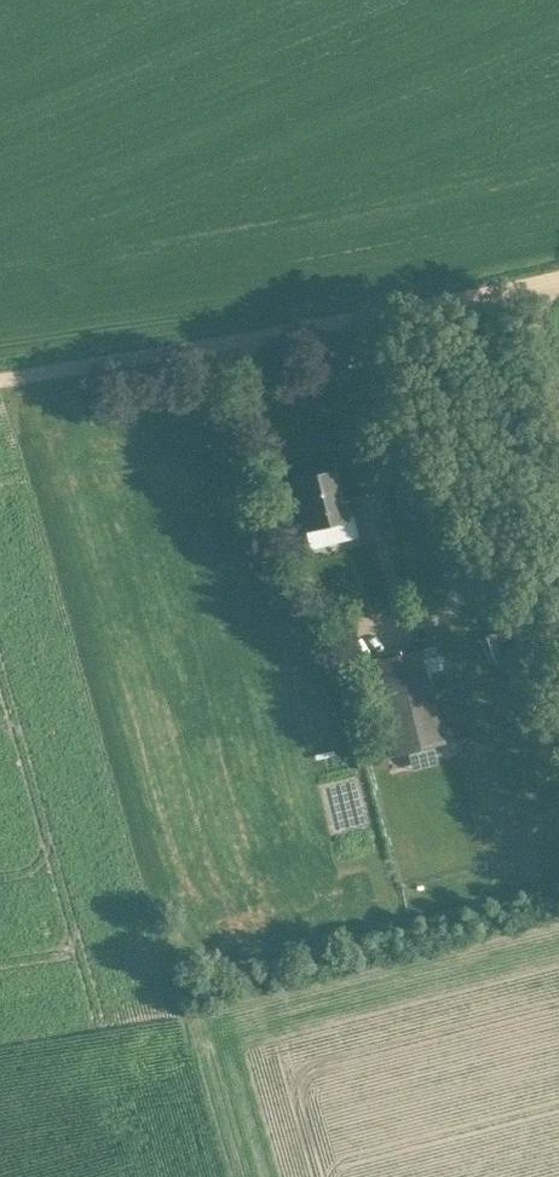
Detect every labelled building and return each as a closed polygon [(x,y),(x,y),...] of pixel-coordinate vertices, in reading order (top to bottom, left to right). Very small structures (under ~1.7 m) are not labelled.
[(378,448),(395,498),(414,491),(404,463),(399,465),(392,443),(378,448)] [(340,501),(332,470),(297,479),(305,510),(300,512),(305,530),(355,518),(360,539),(389,532),(378,491),(340,501)] [(370,662),(394,755),(394,756),(447,742),(428,673),(441,669),(435,645),(370,662)]
